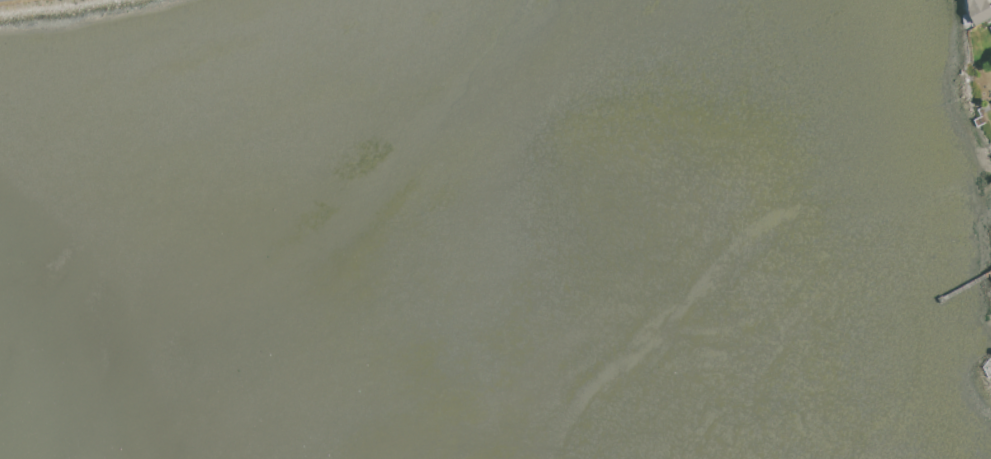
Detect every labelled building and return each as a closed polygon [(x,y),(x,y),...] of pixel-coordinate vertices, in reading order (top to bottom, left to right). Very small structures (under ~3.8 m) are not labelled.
[(989,0),(990,3),(990,15),(975,23),(964,2),(968,0),(989,0)]
